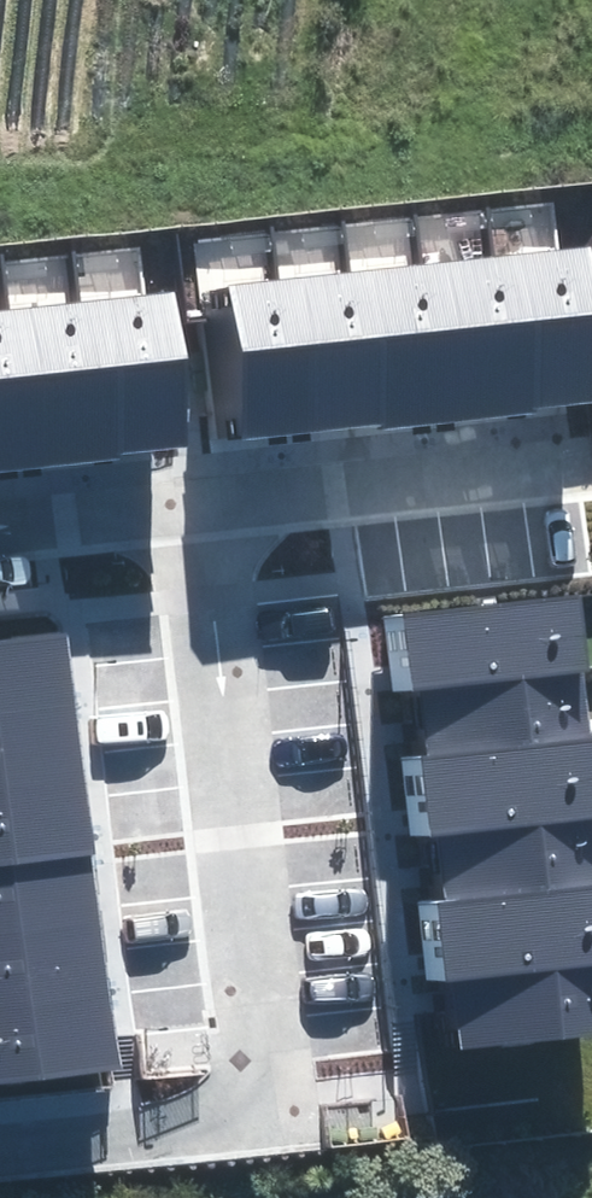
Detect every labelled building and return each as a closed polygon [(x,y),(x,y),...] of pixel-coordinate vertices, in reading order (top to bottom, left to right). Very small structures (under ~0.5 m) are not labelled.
[(562,250),(490,258),(507,415),(580,406),(562,250)] [(420,267),(438,423),(507,415),(490,258),(420,267)] [(420,267),(348,275),(365,430),(438,423),(420,267)] [(278,282),(296,438),(365,430),(348,275),(278,282)] [(278,282),(208,289),(226,445),(296,438),(278,282)] [(152,294),(78,302),(95,459),(169,451),(152,294)] [(4,310),(22,468),(95,459),(78,302),(4,310)] [(0,311),(0,470),(22,468),(4,310),(0,311)] [(579,596),(400,616),(408,689),(418,688),(588,669),(579,596)] [(0,638),(0,712),(78,703),(70,630),(0,638)] [(588,669),(418,688),(426,756),(591,738),(591,709),(588,669)] [(0,712),(0,787),(86,777),(78,703),(0,712)] [(426,756),(412,758),(421,837),(438,835),(591,818),(591,738),(426,756)] [(86,777),(0,787),(0,855),(93,845),(86,777)] [(438,835),(445,903),(591,887),(591,818),(438,835)] [(0,855),(0,929),(103,917),(95,845),(93,845),(0,855)] [(445,903),(435,904),(443,980),(455,979),(591,964),(591,887),(445,903)] [(103,917),(0,929),(0,1002),(111,989),(103,917)] [(455,979),(463,1051),(591,1037),(591,964),(455,979)] [(0,1002),(0,1085),(121,1072),(111,989),(0,1002)]
